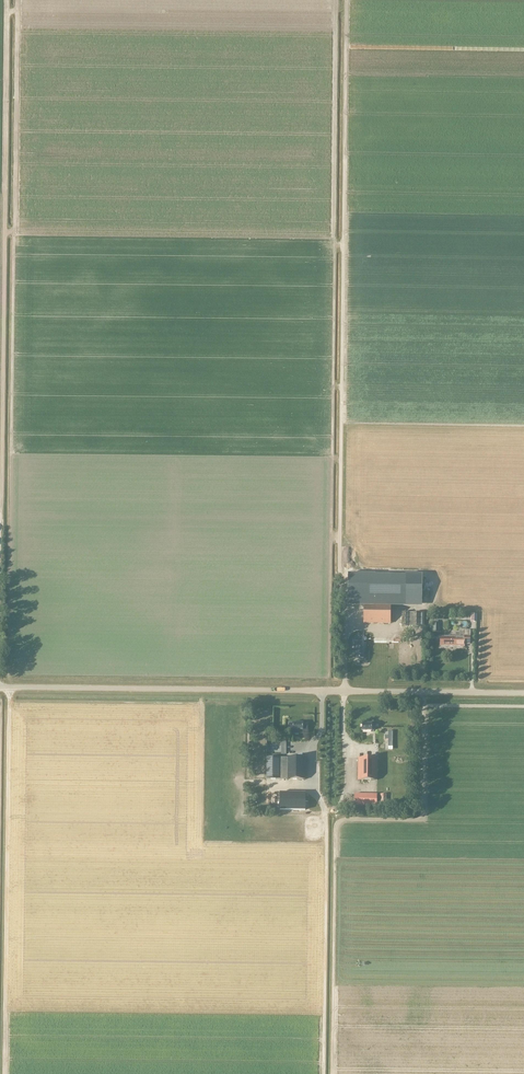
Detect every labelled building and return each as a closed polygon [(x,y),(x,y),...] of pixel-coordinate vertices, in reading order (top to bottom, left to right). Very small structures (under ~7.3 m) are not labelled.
[(348,575),(348,598),(405,599),(406,576),(348,575)] [(406,576),(405,599),(422,599),(422,576),(406,576)] [(364,606),(364,623),(390,623),(390,606),(364,606)] [(423,612),(420,612),(413,612),(409,612),(402,612),(402,626),(423,626),(423,612)] [(470,630),(468,630),(461,630),(461,632),(456,632),(456,637),(456,646),(464,646),(464,644),(470,644),(470,630)] [(448,645),(448,637),(440,637),(440,645),(448,645)] [(456,637),(448,637),(448,645),(456,646),(456,637)] [(303,733),(303,730),(303,723),(293,723),(289,723),(289,733),(303,733)] [(306,779),(306,757),(266,757),(266,779),(306,779)] [(377,780),(377,758),(358,758),(358,780),(377,780)] [(308,797),(305,797),(305,793),(280,793),(280,810),(305,810),(305,801),(308,802),(308,797)] [(377,805),(377,794),(355,794),(354,805),(377,805)]
